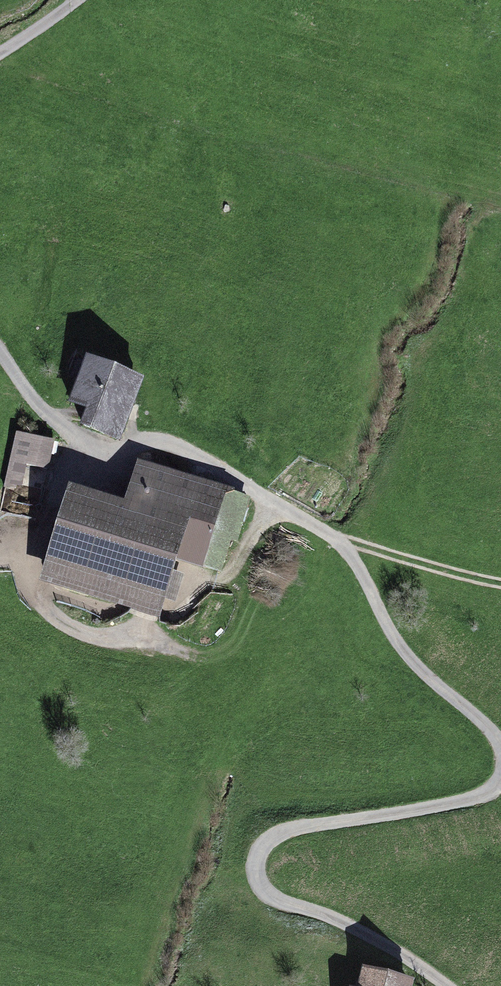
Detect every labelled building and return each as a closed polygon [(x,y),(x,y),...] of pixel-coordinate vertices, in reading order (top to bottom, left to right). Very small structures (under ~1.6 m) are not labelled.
[(144,383),(85,364),(71,406),(92,413),(86,432),(124,444),(144,383)] [(15,438),(0,510),(0,518),(32,524),(39,494),(22,491),(27,467),(48,471),(53,445),(15,438)] [(127,506),(71,489),(41,586),(162,622),(179,565),(204,572),(228,494),(138,467),(127,506)] [(361,977),(359,985),(406,985),(361,977)]
